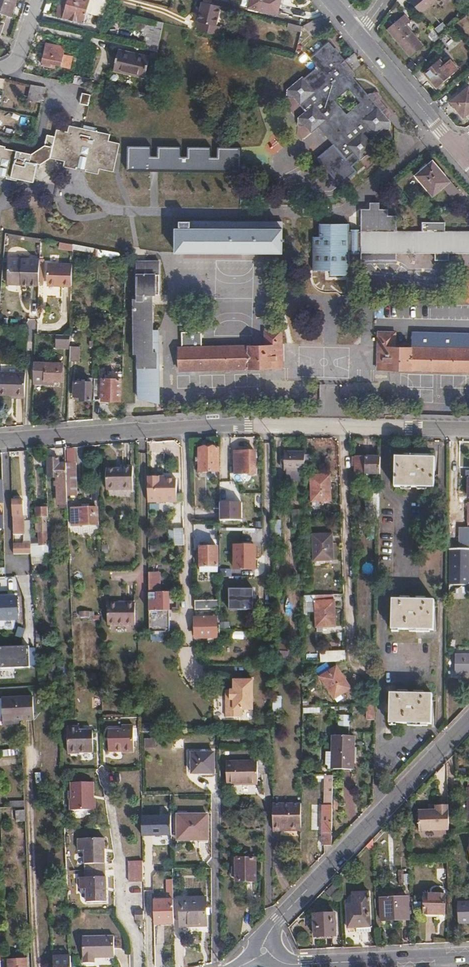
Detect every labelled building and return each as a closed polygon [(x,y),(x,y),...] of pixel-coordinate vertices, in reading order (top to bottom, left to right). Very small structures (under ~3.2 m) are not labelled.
[(11,16),(17,0),(0,0),(0,13),(11,16)] [(60,17),(64,18),(69,0),(65,0),(60,17)] [(91,0),(69,0),(64,18),(84,23),(91,0)] [(250,7),(279,14),(282,0),(251,0),(250,7)] [(420,15),(437,0),(410,0),(408,1),(420,15)] [(221,34),(223,3),(201,2),(198,32),(221,34)] [(241,15),(231,12),(225,33),(242,38),(244,28),(238,26),(241,15)] [(408,23),(403,16),(386,30),(409,58),(421,48),(404,27),(408,23)] [(143,26),(142,41),(161,43),(162,28),(143,26)] [(434,42),(441,38),(436,31),(429,35),(434,42)] [(450,37),(445,43),(451,48),(456,43),(450,37)] [(320,68),(307,79),(305,77),(289,90),(289,97),(296,98),(308,112),(300,119),(300,126),(307,127),(314,134),(321,128),(348,161),(355,155),(361,162),(368,157),(376,157),(377,150),(369,141),(383,129),(391,129),(392,123),(342,65),(346,61),(330,43),(312,59),(320,68)] [(47,44),(42,65),(56,68),(56,65),(61,65),(61,67),(76,70),(79,55),(64,52),(65,48),(47,44)] [(145,78),(149,58),(119,50),(114,70),(145,78)] [(451,75),(439,60),(423,73),(436,88),(451,75)] [(78,72),(75,84),(86,86),(89,74),(78,72)] [(467,89),(450,103),(465,119),(468,116),(468,91),(467,89)] [(44,93),(31,90),(29,98),(42,100),(44,93)] [(14,149),(11,178),(16,179),(17,177),(34,180),(37,163),(40,163),(50,157),(64,159),(63,165),(75,167),(76,165),(77,166),(78,164),(83,165),(82,167),(85,168),(85,170),(98,172),(100,167),(114,170),(120,141),(109,138),(111,132),(95,129),(96,126),(84,124),(83,127),(68,124),(67,130),(59,128),(59,132),(56,131),(55,135),(46,133),(44,144),(31,152),(14,149)] [(263,147),(273,156),(283,144),(273,135),(263,147)] [(11,178),(14,149),(5,147),(5,145),(0,143),(0,171),(4,171),(4,174),(6,174),(5,176),(11,178)] [(128,147),(127,170),(239,172),(240,150),(218,149),(218,158),(209,158),(210,149),(187,149),(187,157),(179,157),(179,148),(158,148),(157,157),(150,156),(150,148),(128,147)] [(343,186),(355,175),(331,148),(319,159),(343,186)] [(434,161),(417,175),(434,196),(444,188),(452,198),(460,192),(434,161)] [(361,231),(350,231),(350,223),(320,222),(320,235),(312,235),(312,268),(331,269),(330,274),(349,274),(349,251),(361,252),(361,260),(397,260),(398,252),(436,252),(436,260),(450,261),(450,252),(468,253),(468,232),(446,232),(446,222),(423,222),(423,231),(398,231),(398,216),(389,215),(389,209),(381,209),(381,202),(371,202),(371,208),(362,208),(361,231)] [(177,229),(178,252),(283,252),(283,228),(266,228),(266,220),(252,220),(252,229),(234,229),(233,221),(191,221),(191,228),(177,229)] [(139,369),(158,369),(158,336),(154,336),(153,295),(160,295),(160,262),(138,262),(138,300),(135,300),(135,353),(139,354),(139,369)] [(72,285),(73,265),(50,265),(50,282),(63,282),(63,285),(72,285)] [(23,292),(24,267),(10,268),(9,293),(23,292)] [(40,267),(24,267),(23,292),(40,292),(40,267)] [(180,348),(181,369),(284,367),(283,330),(265,330),(265,344),(204,347),(203,331),(183,332),(183,348),(180,348)] [(468,371),(468,332),(415,330),(415,346),(397,346),(397,332),(380,332),(379,368),(468,371)] [(70,350),(70,345),(71,337),(57,336),(56,349),(70,350)] [(70,350),(70,360),(77,360),(78,346),(70,345),(70,350)] [(35,365),(33,385),(44,385),(45,365),(35,365)] [(45,365),(44,385),(53,386),(54,382),(62,382),(62,366),(45,365)] [(158,403),(158,369),(139,369),(139,398),(158,403)] [(0,395),(19,395),(19,373),(0,373),(0,395)] [(116,375),(109,375),(109,379),(103,379),(102,400),(121,401),(122,380),(116,379),(116,375)] [(93,381),(75,380),(75,396),(81,396),(81,399),(92,400),(93,381)] [(16,398),(15,421),(24,422),(25,399),(16,398)] [(219,471),(219,448),(200,448),(200,471),(219,471)] [(236,451),(236,474),(255,474),(255,451),(236,451)] [(306,481),(307,453),(286,453),(286,457),(286,468),(286,471),(288,471),(288,480),(306,481)] [(356,474),(381,474),(382,457),(354,458),(354,467),(356,467),(356,474)] [(58,478),(59,503),(68,503),(67,465),(60,465),(60,460),(49,460),(49,478),(58,478)] [(397,491),(438,491),(439,462),(397,461),(397,491)] [(134,489),(134,466),(124,466),(124,468),(107,468),(108,490),(134,489)] [(159,477),(149,477),(149,488),(149,502),(177,502),(177,479),(166,479),(159,480),(159,477)] [(314,503),(332,502),(331,477),(313,477),(314,503)] [(245,520),(245,500),(237,500),(237,481),(221,481),(221,520),(245,520)] [(25,500),(13,500),(14,535),(26,534),(25,500)] [(460,545),(468,545),(468,503),(468,528),(460,528),(460,545)] [(73,528),(98,527),(98,510),(92,510),(92,509),(72,510),(73,528)] [(51,556),(51,546),(48,546),(46,519),(38,519),(39,527),(37,527),(37,531),(39,531),(40,547),(45,547),(45,560),(54,560),(54,556),(51,556)] [(273,521),(273,537),(281,537),(281,521),(273,521)] [(185,545),(184,529),(175,530),(175,545),(185,545)] [(334,561),(333,535),(315,536),(316,561),(334,561)] [(256,545),(236,545),(235,568),(255,568),(256,545)] [(32,547),(15,547),(15,555),(33,554),(33,552),(32,547)] [(200,547),(200,565),(218,565),(219,548),(200,547)] [(461,588),(468,584),(468,550),(460,550),(451,550),(450,585),(461,588)] [(158,572),(149,572),(149,620),(150,632),(170,632),(169,593),(158,592),(158,572)] [(256,586),(231,587),(231,609),(256,609),(256,586)] [(0,598),(0,619),(17,618),(16,597),(0,598)] [(194,600),(194,609),(220,609),(220,600),(194,600)] [(324,627),(335,626),(334,602),(317,603),(318,632),(324,632),(324,627)] [(393,602),(392,632),(434,633),(435,603),(393,602)] [(136,624),(136,603),(109,604),(109,625),(136,624)] [(92,617),(90,609),(79,612),(81,619),(92,617)] [(232,640),(232,633),(220,633),(220,624),(214,624),(214,619),(197,619),(196,640),(232,640)] [(32,667),(32,645),(0,645),(0,667),(32,667)] [(320,653),(320,663),(346,662),(345,652),(320,653)] [(456,655),(455,674),(468,674),(468,655),(456,655)] [(320,677),(329,672),(324,664),(315,670),(320,677)] [(336,667),(329,672),(320,677),(334,699),(350,689),(336,667)] [(233,692),(229,692),(229,702),(226,702),(226,720),(242,720),(243,712),(253,713),(253,682),(233,682),(233,692)] [(37,721),(36,695),(4,696),(5,722),(37,721)] [(391,696),(390,725),(431,726),(432,697),(391,696)] [(350,714),(341,714),(340,725),(349,726),(350,714)] [(108,728),(109,752),(122,752),(122,754),(134,753),(133,724),(122,724),(122,728),(108,728)] [(93,753),(93,729),(80,729),(79,725),(68,725),(68,755),(80,755),(80,753),(93,753)] [(219,733),(219,741),(239,741),(239,733),(219,733)] [(353,737),(333,736),(331,753),(333,753),(332,769),(351,771),(353,737)] [(145,738),(144,747),(156,748),(156,738),(145,738)] [(212,754),(191,754),(191,773),(213,773),(212,754)] [(257,763),(226,763),(227,785),(257,785),(257,763)] [(326,846),(332,845),(333,776),(327,775),(326,806),(323,806),(323,833),(326,833),(326,846)] [(65,799),(65,811),(95,810),(95,799),(93,799),(93,782),(69,782),(69,799),(65,799)] [(418,810),(419,830),(449,829),(448,804),(435,805),(436,810),(428,810),(418,810)] [(274,830),(302,830),(302,810),(274,810),(274,830)] [(172,815),(143,816),(143,836),(172,836),(172,815)] [(177,840),(207,840),(207,815),(177,815),(177,840)] [(85,871),(106,871),(104,840),(78,840),(78,851),(84,851),(85,871)] [(255,859),(238,859),(238,882),(256,882),(255,859)] [(129,880),(143,880),(143,879),(143,861),(129,861),(129,880)] [(106,877),(106,871),(85,871),(85,877),(79,877),(79,889),(86,889),(86,902),(107,901),(106,878),(106,877)] [(369,894),(353,895),(353,907),(347,907),(348,929),(357,929),(357,934),(371,933),(369,894)] [(208,924),(208,897),(182,897),(182,924),(208,924)] [(444,916),(444,897),(424,898),(424,916),(444,916)] [(381,900),(382,922),(409,920),(407,898),(381,900)] [(154,924),(174,923),(173,900),(169,900),(153,900),(154,924)] [(468,923),(468,902),(458,902),(458,923),(468,923)] [(313,916),(314,938),(334,937),(333,915),(313,916)] [(116,941),(85,939),(83,965),(95,966),(95,961),(115,962),(116,941)] [(71,957),(53,959),(53,966),(71,966),(71,957)]
